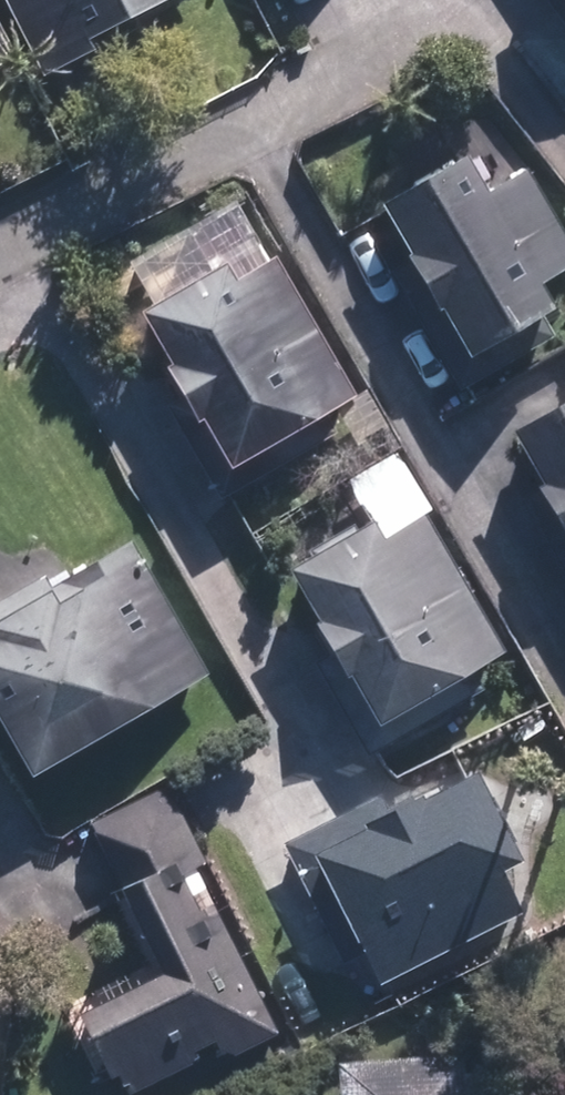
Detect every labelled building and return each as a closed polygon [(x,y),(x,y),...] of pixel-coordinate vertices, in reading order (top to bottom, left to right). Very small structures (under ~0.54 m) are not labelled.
[(100,30),(161,0),(10,0),(47,74),(107,44),(100,30)] [(564,17),(564,0),(554,0),(564,17)] [(529,166),(495,186),(473,147),(386,197),(473,350),(561,300),(547,276),(564,266),(564,229),(529,166)] [(241,277),(230,258),(146,306),(178,361),(180,364),(173,368),(200,415),(207,411),(236,462),(359,391),(280,255),(241,277)] [(547,477),(541,481),(564,523),(564,394),(515,423),(547,477)] [(455,678),(507,650),(433,516),(436,514),(400,449),(349,478),(372,519),(295,562),(328,620),(329,619),(344,645),(318,660),(370,754),(467,700),(455,678)] [(54,585),(47,573),(0,599),(0,704),(36,769),(214,669),(139,537),(54,585)] [(504,862),(526,851),(490,780),(468,791),(462,778),(393,812),(383,791),(288,838),(349,961),(370,950),(385,979),(526,908),(504,862)] [(133,896),(135,895),(168,967),(84,1005),(124,1091),(277,1021),(237,935),(223,942),(190,868),(209,860),(173,783),(97,818),(133,896)] [(468,1056),(342,1066),(344,1094),(471,1094),(468,1056)]
